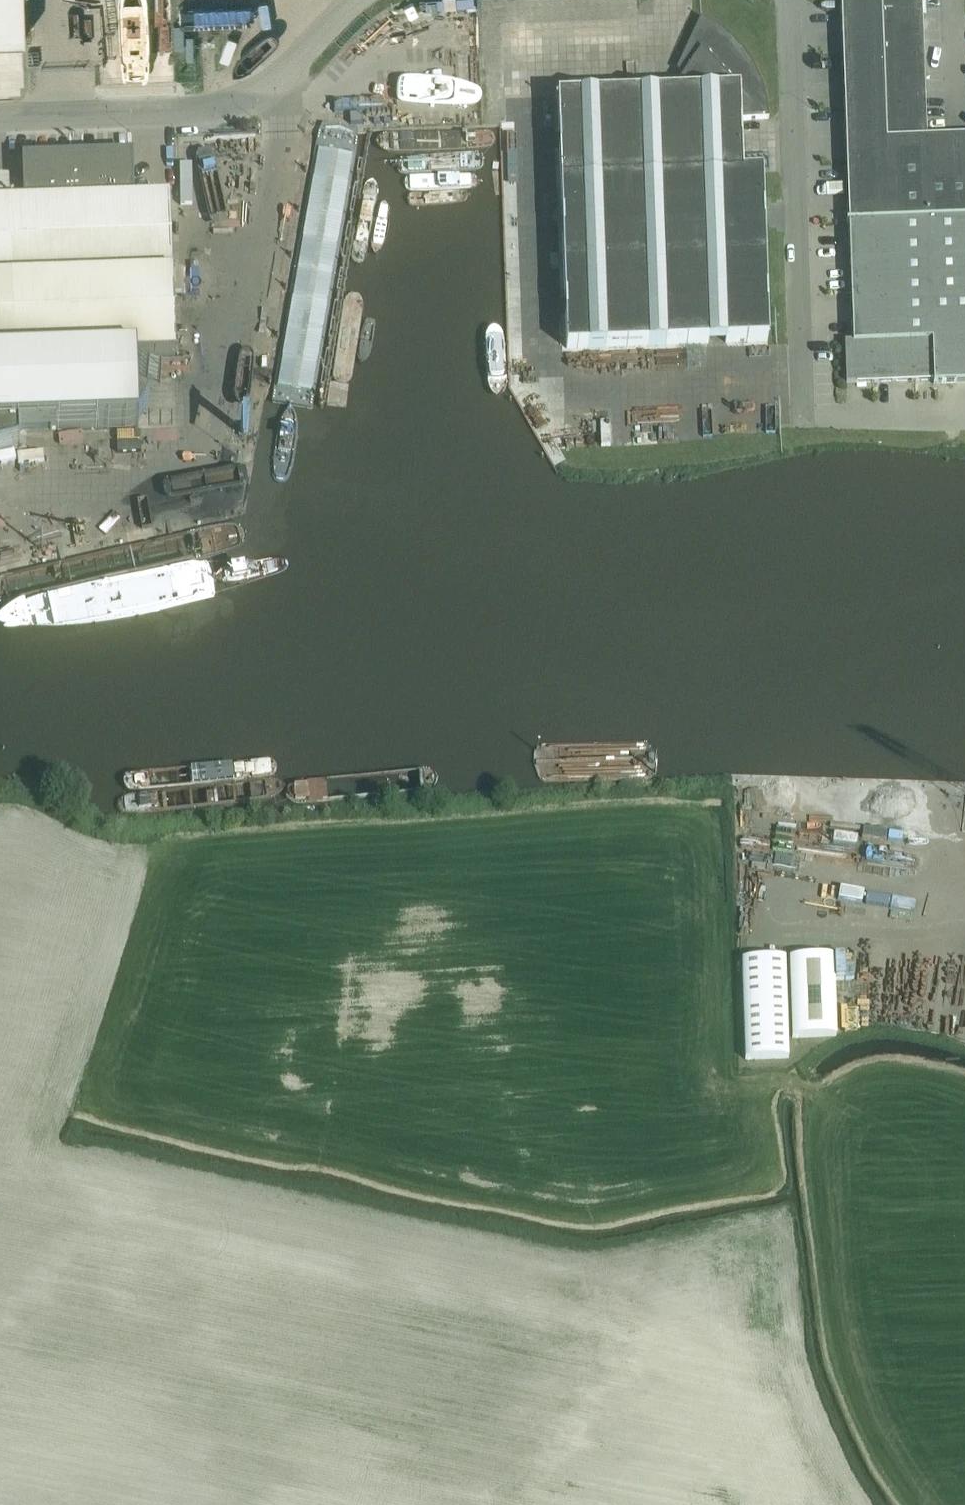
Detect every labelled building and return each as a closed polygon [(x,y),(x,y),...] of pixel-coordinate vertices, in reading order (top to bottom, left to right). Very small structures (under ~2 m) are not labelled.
[(26,38),(25,0),(0,0),(0,39),(26,38)] [(926,138),(922,0),(880,0),(880,1),(841,2),(849,222),(847,222),(847,224),(849,224),(853,342),(845,342),(847,383),(934,380),(934,384),(964,383),(964,137),(926,138)] [(763,173),(743,174),(741,120),(769,119),(767,100),(762,83),(755,66),(745,51),(732,38),(718,27),(702,17),(677,65),(685,69),(673,93),(602,95),(558,97),(567,349),(769,341),(763,173)] [(136,361),(175,359),(170,198),(135,199),(130,199),(129,158),(82,160),(73,160),(26,162),(27,189),(28,203),(9,203),(9,178),(0,179),(0,366),(136,361)] [(0,366),(0,431),(138,426),(137,398),(136,361),(0,366)] [(834,956),(789,957),(792,1038),(837,1036),(834,956)]
